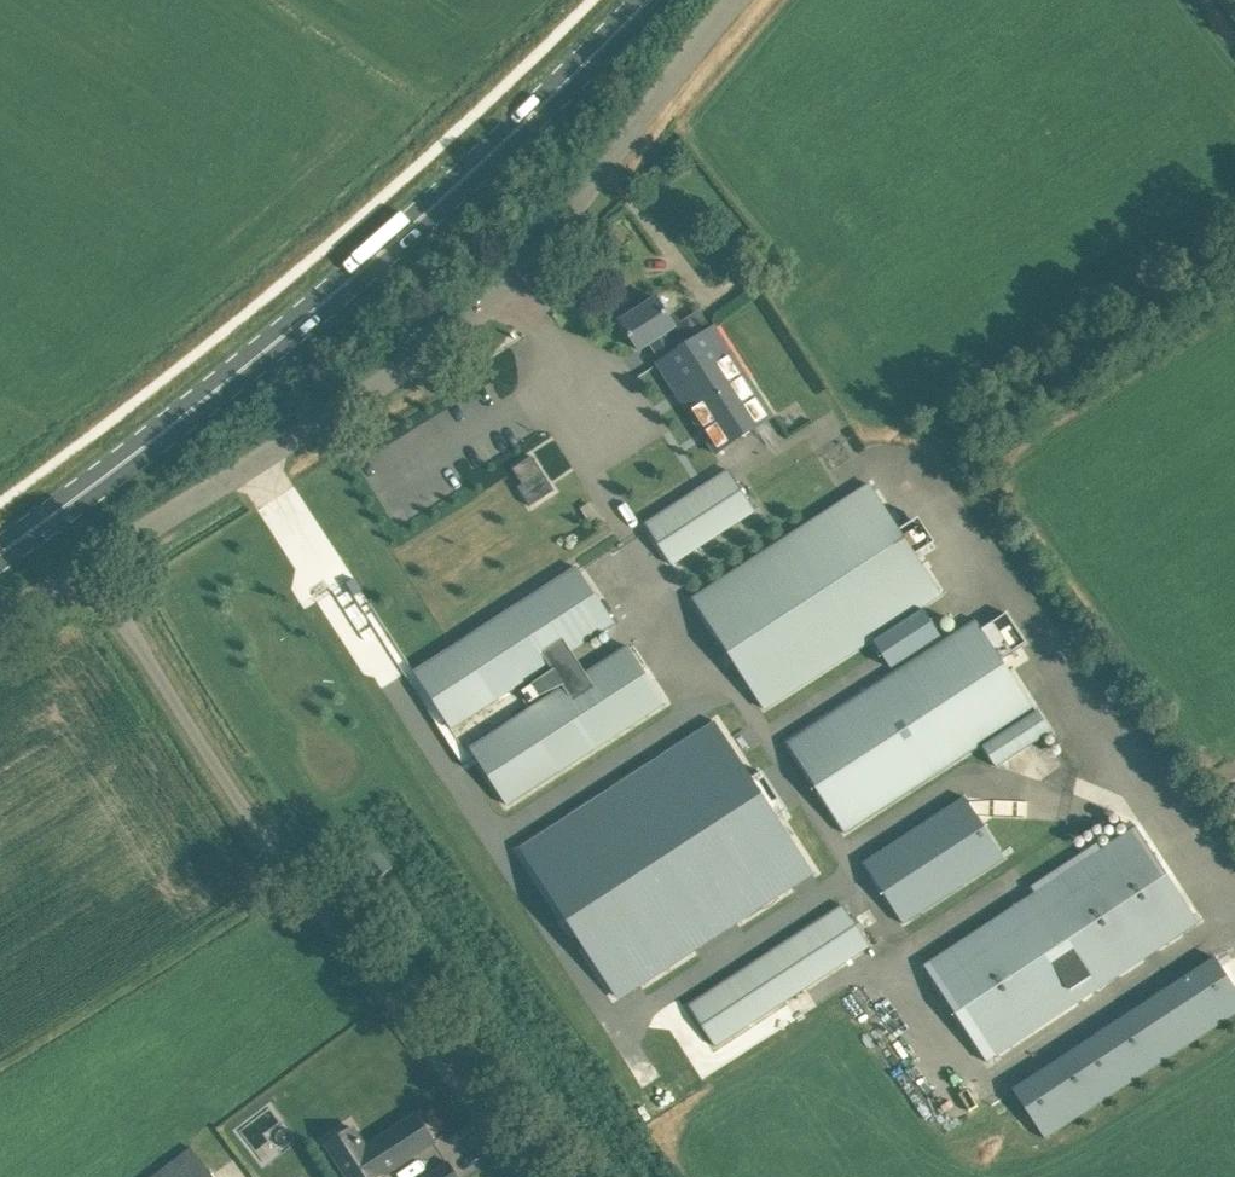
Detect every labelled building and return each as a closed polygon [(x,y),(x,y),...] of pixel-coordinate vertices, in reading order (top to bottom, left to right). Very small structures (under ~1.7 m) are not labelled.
[(678,350),(667,332),(676,326),(657,297),(655,299),(656,300),(642,309),(641,308),(621,321),(639,350),(651,343),(662,361),(678,350)] [(658,364),(716,453),(773,417),(729,346),(716,326),(678,350),(662,361),(658,364)] [(555,490),(544,472),(533,456),(513,468),(524,485),(520,488),(531,505),(555,490)] [(646,525),(672,565),(755,511),(729,471),(646,525)] [(869,482),(692,597),(766,711),(873,641),(923,608),(943,595),(917,554),(932,544),(919,525),(903,533),(869,482)] [(416,672),(452,727),(550,664),(566,688),(472,749),(507,804),(665,702),(629,647),(587,674),(571,650),(613,623),(578,568),(416,672)] [(923,608),(873,641),(892,669),(942,637),(923,608)] [(975,619),(787,742),(846,832),(1034,709),(1001,659),(1013,651),(993,622),(982,629),(975,619)] [(983,745),(996,766),(1052,731),(1038,710),(983,745)] [(715,721),(520,848),(615,995),(631,984),(635,989),(702,946),(698,941),(728,922),(731,926),(797,883),(794,879),(811,868),(778,817),(788,811),(763,771),(753,778),(715,721)] [(965,797),(865,862),(905,924),(1006,859),(965,797)] [(1036,894),(926,966),(988,1061),(1198,922),(1137,828),(1102,851),(1097,843),(1031,887),(1036,894)] [(357,854),(377,880),(392,868),(372,843),(357,854)] [(843,904),(688,1006),(715,1047),(871,946),(862,933),(865,929),(877,921),(870,908),(853,918),(843,904)] [(1013,1090),(1047,1141),(1234,1017),(1234,988),(1215,958),(1013,1090)] [(346,1176),(380,1176),(436,1141),(418,1114),(366,1148),(353,1127),(346,1131),(343,1127),(331,1135),(334,1139),(325,1145),(346,1176)] [(193,1148),(155,1176),(215,1176),(193,1148)] [(449,1162),(429,1176),(427,1176),(459,1176),(449,1162)]
